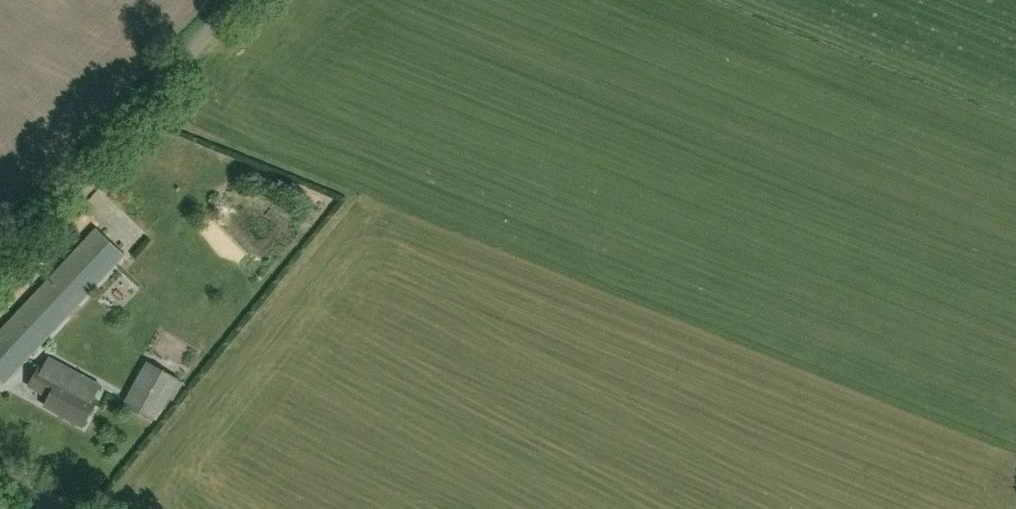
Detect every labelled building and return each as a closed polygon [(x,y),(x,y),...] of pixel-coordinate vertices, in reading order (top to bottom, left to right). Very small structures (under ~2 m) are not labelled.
[(126,255),(98,229),(0,334),(0,378),(6,383),(126,255)] [(11,289),(20,298),(34,285),(25,275),(11,289)] [(95,397),(102,384),(49,356),(42,370),(40,369),(30,389),(51,400),(47,408),(86,428),(96,409),(94,408),(99,400),(95,397)] [(158,421),(181,381),(149,363),(127,403),(158,421)]
